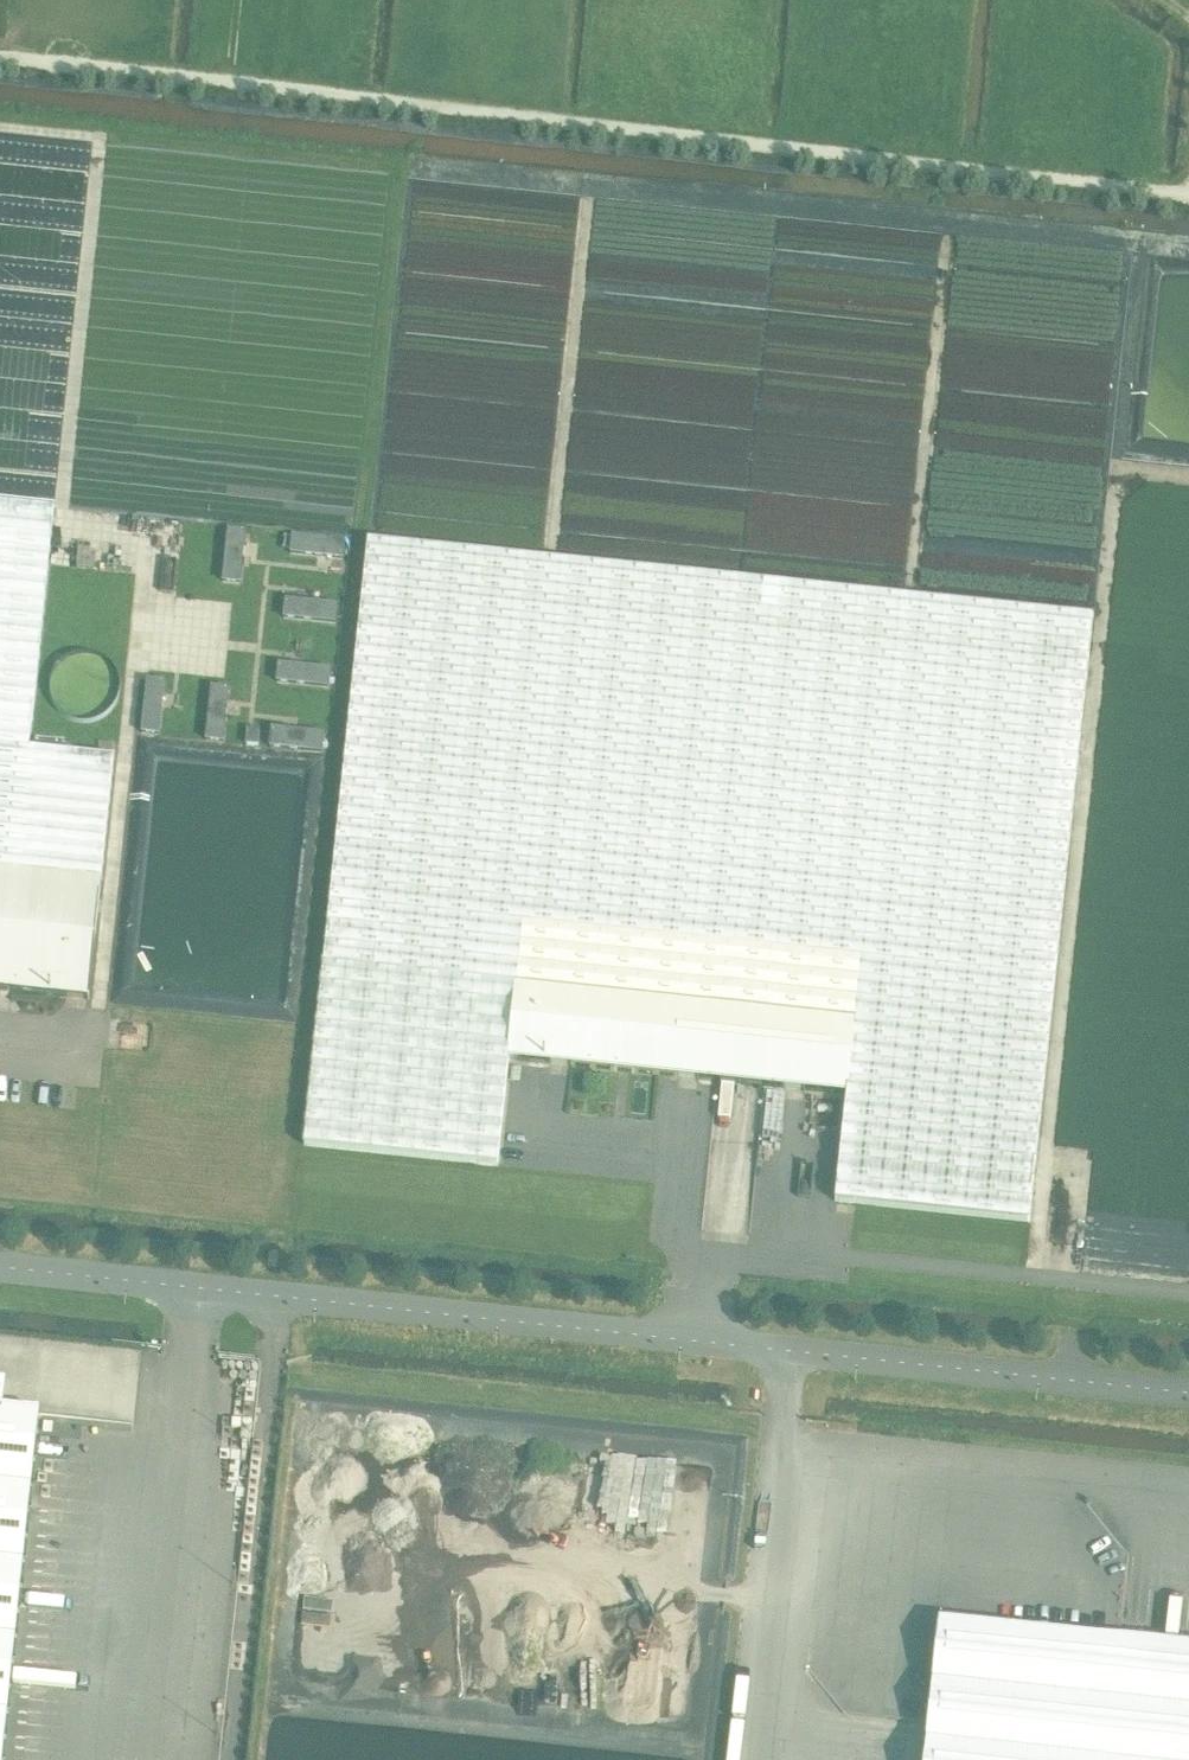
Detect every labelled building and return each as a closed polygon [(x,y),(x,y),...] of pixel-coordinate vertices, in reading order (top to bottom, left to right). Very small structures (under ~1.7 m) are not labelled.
[(101,879),(114,758),(29,749),(54,508),(0,502),(0,869),(101,879)] [(228,530),(223,582),(240,584),(245,532),(228,530)] [(292,537),(290,554),(342,559),(344,542),(292,537)] [(367,542),(304,1146),(496,1166),(508,1060),(521,930),(859,965),(846,1095),(834,1202),(855,1204),(1027,1221),(1090,618),(367,542)] [(285,601),(283,618),(335,624),(337,606),(285,601)] [(278,665),(277,682),(329,688),(330,671),(278,665)] [(147,681),(142,733),(159,735),(164,683),(147,681)] [(211,688),(206,740),(223,742),(228,690),(211,688)] [(272,729),(270,746),(322,752),(324,735),(272,729)] [(248,730),(246,744),(258,745),(260,731),(248,730)] [(101,879),(0,869),(0,996),(8,997),(8,992),(88,1001),(101,879)] [(508,1060),(846,1095),(859,965),(521,930),(508,1060)] [(39,1413),(0,1409),(0,1759),(2,1759),(39,1413)] [(1120,1640),(938,1621),(923,1759),(1188,1759),(1188,1647),(1120,1640)]
